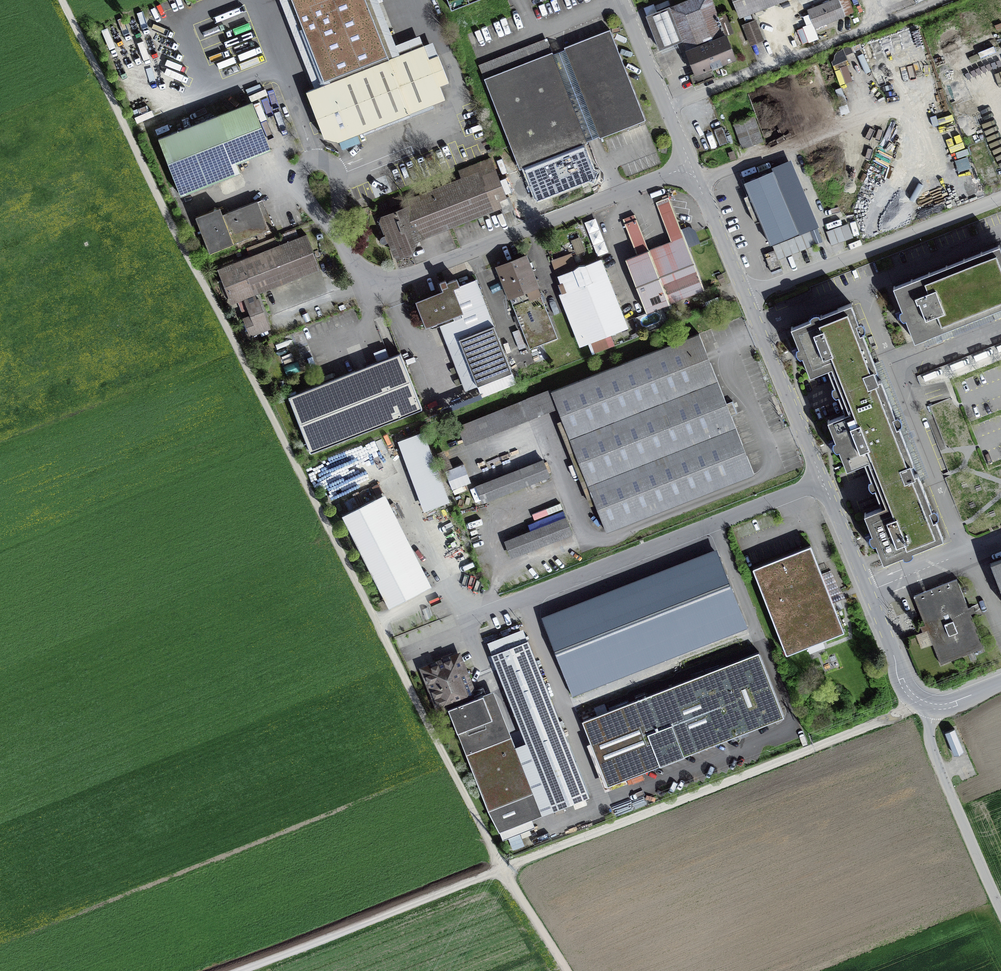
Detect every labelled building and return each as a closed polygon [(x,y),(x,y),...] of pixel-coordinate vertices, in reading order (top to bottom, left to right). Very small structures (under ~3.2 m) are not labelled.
[(324,82),(328,80),(329,83),(306,92),(324,138),(338,141),(339,141),(342,148),(360,141),(357,134),(445,100),(440,86),(449,83),(438,55),(429,59),(424,46),(389,59),(366,0),(292,0),(324,82)] [(452,10),(478,0),(448,0),(452,10)] [(648,16),(661,49),(682,41),(682,42),(678,43),(682,53),(686,52),(694,73),(690,75),(694,86),(715,77),(712,68),(735,59),(726,36),(733,33),(726,15),(718,17),(712,0),(689,0),(648,16)] [(740,16),(782,0),(734,0),(740,16)] [(808,11),(815,28),(844,16),(838,0),(835,0),(808,11)] [(223,17),(226,25),(248,19),(245,10),(223,17)] [(755,21),(743,26),(751,44),(763,39),(755,21)] [(599,136),(600,138),(646,120),(610,30),(564,47),(565,49),(553,54),(587,140),(599,136)] [(224,54),(256,43),(253,34),(221,45),(224,54)] [(256,45),(233,54),(237,66),(261,58),(256,45)] [(525,167),(526,171),(585,148),(583,145),(588,143),(587,140),(553,54),(553,53),(485,79),(520,169),(525,167)] [(840,81),(853,77),(847,57),(834,61),(840,81)] [(253,103),(159,138),(180,195),(241,173),(237,163),(271,150),(253,103)] [(139,120),(156,113),(152,104),(135,111),(139,120)] [(754,117),(734,124),(743,148),(762,141),(754,117)] [(723,128),(715,132),(720,145),(729,142),(723,128)] [(593,170),(585,148),(526,171),(538,200),(589,180),(594,182),(598,172),(593,170)] [(495,168),(410,200),(412,205),(377,218),(384,236),(390,233),(394,235),(396,241),(393,247),(395,251),(400,253),(412,249),(417,236),(423,234),(424,236),(501,206),(499,201),(506,198),(495,168)] [(772,170),(744,182),(771,245),(799,233),(772,170)] [(499,201),(501,206),(504,213),(514,209),(509,197),(506,198),(499,201)] [(635,215),(623,220),(637,255),(626,259),(643,304),(632,309),(634,316),(646,311),(647,312),(705,290),(688,245),(697,242),(693,232),(689,229),(682,232),(669,198),(657,202),(671,237),(672,240),(649,249),(635,215)] [(220,207),(196,217),(210,253),(269,230),(257,201),(223,214),(220,207)] [(848,224),(826,232),(831,246),(853,238),(848,224)] [(259,253),(221,268),(234,302),(246,298),(252,315),(245,318),(251,334),(270,327),(259,299),(257,300),(254,294),(320,269),(306,234),(297,238),(293,230),(256,244),(259,253)] [(810,232),(773,246),(774,250),(778,260),(816,245),(810,232)] [(893,287),(915,341),(1000,307),(1000,246),(1000,244),(893,287)] [(774,250),(764,254),(771,272),(782,268),(778,260),(774,250)] [(526,256),(498,267),(530,348),(558,338),(526,256)] [(628,328),(601,259),(585,265),(579,265),(574,269),(558,275),(585,344),(628,328)] [(444,292),(418,302),(427,325),(451,316),(478,386),(512,372),(476,279),(460,285),(457,278),(447,282),(446,280),(440,282),(444,292)] [(787,297),(790,305),(798,302),(795,294),(787,297)] [(845,413),(888,396),(881,378),(878,380),(874,370),(877,369),(852,303),(791,326),(810,375),(827,368),(845,413)] [(726,403),(699,333),(551,391),(557,407),(606,531),(754,473),(731,415),(737,413),(733,401),(726,403)] [(400,354),(289,398),(311,453),(422,409),(400,354)] [(551,391),(460,426),(467,442),(557,407),(551,391)] [(864,461),(907,445),(888,396),(845,413),(827,419),(837,445),(846,468),(864,461)] [(424,431),(401,440),(426,510),(449,502),(424,431)] [(907,445),(864,461),(881,505),(864,512),(883,561),(943,537),(918,471),(914,472),(911,463),(914,462),(907,445)] [(464,457),(445,465),(453,487),(472,480),(464,457)] [(544,461),(483,485),(488,498),(549,474),(544,461)] [(376,499),(343,515),(389,607),(430,587),(418,563),(411,567),(388,520),(396,516),(391,507),(382,511),(376,499)] [(567,518),(506,542),(511,555),(572,531),(567,518)] [(811,545),(753,568),(787,654),(845,631),(811,545)] [(991,563),(1000,588),(1000,559),(991,563)] [(826,569),(830,585),(838,583),(833,567),(826,569)] [(957,579),(914,596),(941,663),(983,647),(957,579)] [(687,614),(670,621),(676,634),(683,631),(687,639),(717,627),(734,621),(730,613),(693,628),(687,614)] [(439,625),(427,630),(434,647),(445,642),(439,625)] [(528,640),(492,654),(515,713),(551,699),(528,640)] [(759,652),(582,720),(608,785),(784,717),(759,652)] [(483,694),(475,697),(458,655),(424,669),(440,711),(448,708),(488,810),(499,832),(500,832),(503,840),(534,827),(531,820),(532,819),(483,694)] [(562,728),(526,742),(553,810),(590,796),(562,728)] [(962,747),(955,728),(945,732),(953,751),(962,747)]
